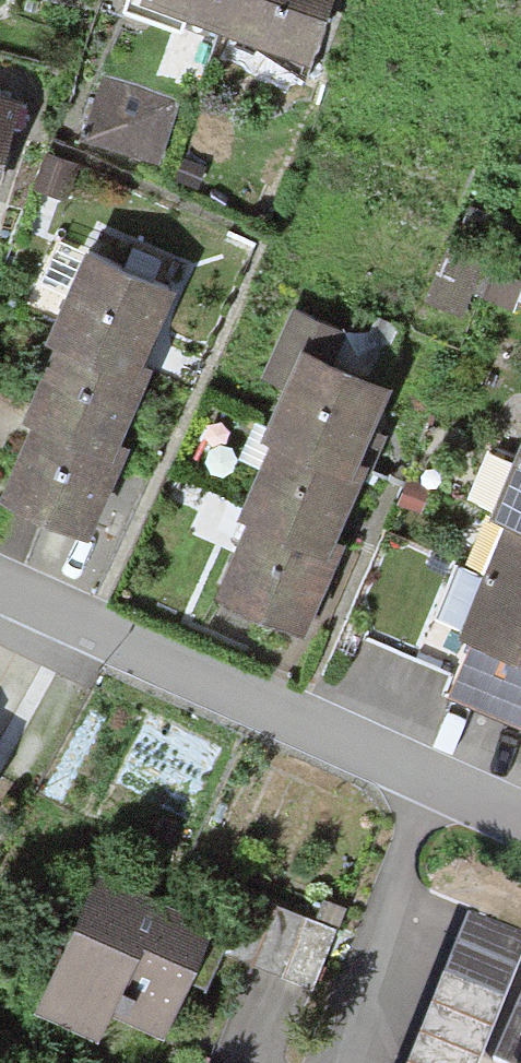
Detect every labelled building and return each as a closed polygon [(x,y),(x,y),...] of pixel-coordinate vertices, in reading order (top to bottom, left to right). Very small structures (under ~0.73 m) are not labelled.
[(308,44),(323,0),(182,0),(308,44)] [(84,140),(165,164),(187,93),(106,68),(84,140)] [(23,88),(0,82),(0,169),(23,88)] [(53,336),(137,370),(150,338),(170,288),(81,251),(47,334),(53,336)] [(31,418),(112,451),(126,416),(143,373),(137,370),(53,336),(21,414),(31,418)] [(268,429),(352,463),(365,432),(386,381),(296,344),(262,427),(268,429)] [(86,540),(103,498),(121,455),(112,451),(31,418),(0,494),(0,505),(86,540)] [(246,511),(327,544),(340,512),(359,466),(352,463),(268,429),(236,507),(246,511)] [(520,533),(520,444),(489,520),(507,527),(520,533)] [(212,596),(302,633),(317,595),(336,548),(327,544),(246,511),(212,596)] [(507,527),(460,640),(472,645),(520,666),(520,533),(507,527)] [(472,645),(450,696),(520,727),(520,666),(472,645)] [(117,1018),(165,1039),(194,974),(217,922),(99,870),(34,1015),(105,1046),(117,1018)] [(331,934),(254,903),(231,958),(308,989),(331,934)] [(520,942),(520,930),(468,910),(409,1062),(474,1062),(520,942)] [(500,1055),(520,1062),(520,1000),(500,1055)]
